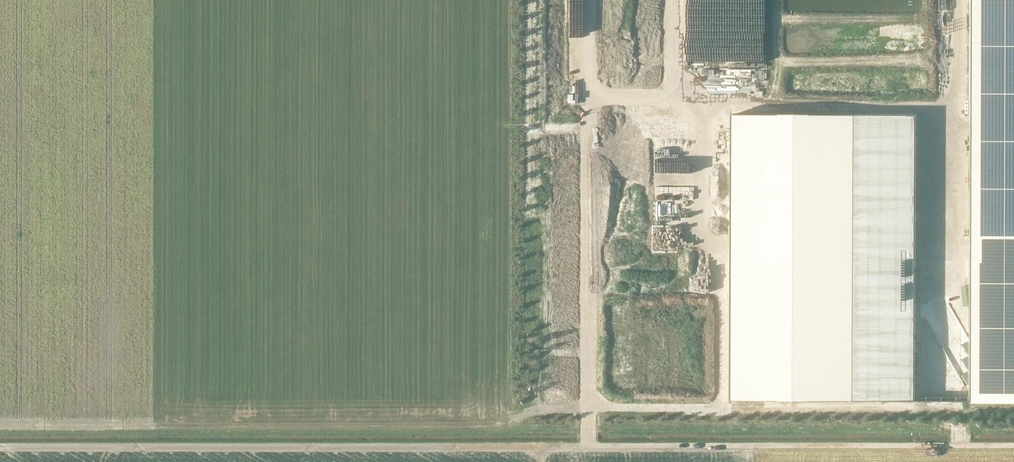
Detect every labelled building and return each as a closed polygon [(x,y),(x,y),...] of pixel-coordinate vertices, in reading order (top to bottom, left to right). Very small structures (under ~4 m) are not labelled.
[(969,402),(1013,402),(1013,0),(968,0),(969,402)] [(911,115),(730,114),(729,401),(910,401),(911,115)]
